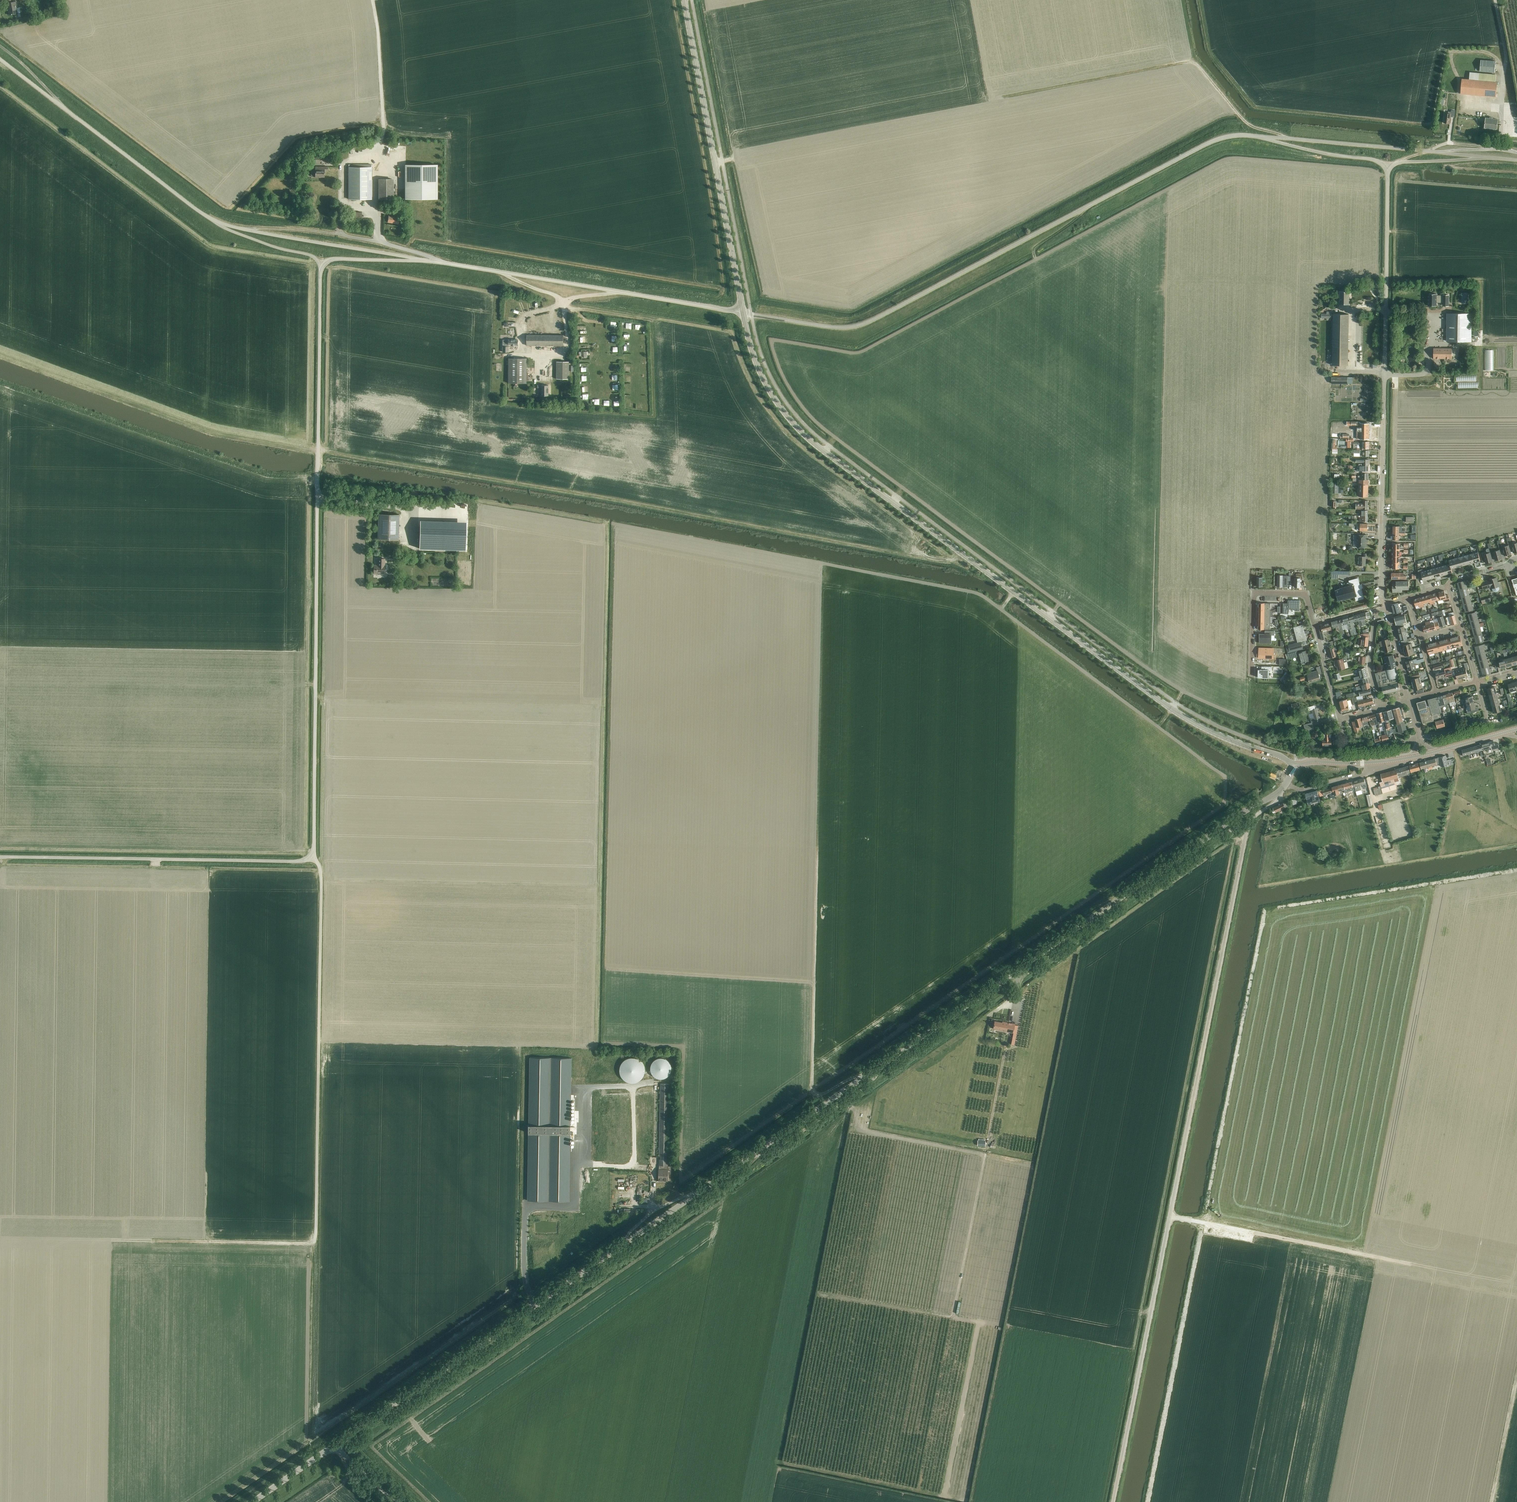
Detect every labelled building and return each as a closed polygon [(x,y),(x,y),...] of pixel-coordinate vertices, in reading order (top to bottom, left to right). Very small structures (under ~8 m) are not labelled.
[(6,3),(9,16),(18,14),(18,13),(20,13),(19,7),(17,8),(16,1),(6,3)] [(1481,60),(1480,72),(1495,73),(1496,61),(1481,60)] [(1462,79),(1461,94),(1496,97),(1497,82),(1495,82),(1495,75),(1470,72),(1469,79),(1462,79)] [(1445,113),(1444,123),(1450,123),(1451,117),(1454,117),(1455,111),(1451,110),(1451,112),(1448,111),(1448,114),(1445,113)] [(1485,128),(1497,129),(1498,119),(1493,119),(1493,117),(1490,117),(1490,118),(1486,118),(1485,128)] [(365,167),(349,168),(349,199),(372,199),(372,167),(371,167),(371,164),(365,164),(365,167)] [(437,199),(437,165),(405,165),(405,199),(437,199)] [(328,167),(315,167),(315,170),(311,170),(311,177),(315,177),(324,177),(324,171),(328,171),(328,167)] [(392,199),(392,180),(378,179),(378,199),(392,199)] [(399,218),(389,216),(388,222),(398,224),(399,218)] [(1350,291),(1340,291),(1340,304),(1349,304),(1350,291)] [(1437,294),(1428,294),(1428,306),(1436,306),(1437,302),(1443,302),(1443,304),(1443,306),(1449,306),(1449,304),(1449,295),(1443,295),(1443,296),(1437,295),(1437,294)] [(1471,314),(1447,313),(1447,341),(1471,341),(1471,314)] [(1348,365),(1349,314),(1334,314),(1333,364),(1348,365)] [(563,335),(527,335),(527,345),(563,345),(563,335)] [(1452,348),(1433,348),(1433,358),(1452,359),(1452,348)] [(527,358),(509,358),(509,383),(526,383),(527,358)] [(569,362),(557,361),(556,379),(569,379),(569,362)] [(1463,382),(1463,389),(1481,389),(1481,383),(1478,383),(1478,376),(1460,376),(1460,382),(1463,382)] [(548,395),(548,385),(538,385),(538,387),(541,387),(541,395),(548,395)] [(1360,422),(1357,422),(1357,426),(1357,427),(1357,439),(1360,439),(1369,439),(1369,423),(1360,423),(1360,422)] [(1362,442),(1353,441),(1353,439),(1348,439),(1348,441),(1347,447),(1351,448),(1355,448),(1355,449),(1365,449),(1365,448),(1369,448),(1369,442),(1362,442)] [(1358,478),(1356,478),(1353,478),(1353,480),(1359,481),(1359,496),(1368,496),(1368,479),(1361,479),(1361,478),(1358,478)] [(1344,483),(1332,483),(1332,493),(1343,493),(1344,483)] [(1356,509),(1360,509),(1368,509),(1368,500),(1363,500),(1363,503),(1356,503),(1356,509)] [(399,514),(379,514),(378,539),(398,540),(399,514)] [(420,520),(419,548),(465,550),(466,521),(420,520)] [(1367,539),(1368,535),(1357,535),(1357,547),(1366,547),(1366,539),(1367,539)] [(1490,552),(1493,551),(1490,543),(1487,543),(1489,548),(1487,549),(1486,550),(1487,553),(1483,554),(1486,563),(1492,561),(1490,552)] [(1509,545),(1502,547),(1504,555),(1511,554),(1509,545)] [(1500,550),(1493,552),(1495,560),(1498,559),(1499,560),(1501,559),(1501,558),(1502,558),(1500,550)] [(1472,553),(1474,562),(1480,561),(1478,552),(1472,553)] [(1364,556),(1359,556),(1359,566),(1366,566),(1366,559),(1367,559),(1367,553),(1364,553),(1364,556)] [(1469,564),(1474,562),(1472,553),(1466,555),(1469,564)] [(1463,565),(1469,564),(1466,555),(1460,557),(1463,565)] [(1457,567),(1463,565),(1460,557),(1455,558),(1457,567)] [(385,559),(378,558),(378,565),(374,565),(373,574),(384,574),(385,559)] [(1451,569),(1457,567),(1455,558),(1449,560),(1450,564),(1451,569)] [(1451,569),(1450,564),(1444,565),(1446,574),(1452,572),(1451,569)] [(1441,576),(1446,574),(1444,565),(1438,567),(1441,576)] [(1435,577),(1441,576),(1438,567),(1432,569),(1435,577)] [(1427,570),(1423,571),(1422,569),(1418,570),(1418,579),(1423,578),(1423,581),(1429,579),(1427,570)] [(1429,579),(1435,577),(1432,569),(1427,570),(1429,579)] [(1298,578),(1295,578),(1294,587),(1295,587),(1295,586),(1300,586),(1300,587),(1301,587),(1301,580),(1304,580),(1302,573),(1298,573),(1298,578)] [(1283,575),(1278,575),(1277,587),(1282,587),(1282,586),(1287,586),(1288,576),(1283,576),(1283,575)] [(1499,588),(1499,586),(1500,586),(1498,582),(1497,582),(1496,577),(1493,578),(1489,579),(1489,580),(1481,582),(1483,589),(1491,587),(1491,588),(1492,588),(1493,590),(1494,591),(1496,592),(1498,591),(1499,590),(1499,588)] [(1340,588),(1335,590),(1338,600),(1343,599),(1355,596),(1356,601),(1363,598),(1361,588),(1363,588),(1362,584),(1360,585),(1358,578),(1350,580),(1352,585),(1340,588)] [(1459,590),(1467,588),(1466,583),(1465,581),(1465,580),(1457,583),(1459,590)] [(1409,589),(1409,586),(1409,581),(1396,581),(1396,583),(1392,583),(1392,592),(1402,592),(1402,589),(1409,589)] [(1461,597),(1469,595),(1467,588),(1459,590),(1461,597)] [(1439,592),(1439,593),(1441,600),(1444,599),(1445,602),(1450,601),(1448,595),(1446,595),(1444,591),(1439,592)] [(1430,595),(1425,596),(1426,603),(1430,602),(1430,604),(1433,604),(1430,595)] [(1463,605),(1471,602),(1469,595),(1461,597),(1463,605)] [(1419,598),(1413,599),(1415,606),(1418,605),(1419,607),(1421,607),(1419,598)] [(1288,603),(1283,603),(1283,614),(1288,614),(1288,609),(1295,609),(1295,611),(1300,611),(1300,601),(1288,600),(1288,603)] [(1471,602),(1463,605),(1465,612),(1473,610),(1471,602)] [(1398,603),(1392,605),(1394,613),(1400,612),(1399,607),(1398,603)] [(1446,625),(1442,613),(1443,613),(1442,610),(1437,612),(1437,614),(1440,622),(1438,623),(1438,622),(1439,628),(1440,628),(1439,627),(1446,625)] [(1470,621),(1478,619),(1476,613),(1478,613),(1478,611),(1475,612),(1468,614),(1470,621)] [(1360,614),(1363,626),(1364,626),(1364,625),(1366,625),(1364,619),(1367,618),(1367,617),(1370,616),(1369,612),(1366,613),(1365,612),(1360,614)] [(1362,627),(1363,626),(1360,614),(1354,615),(1356,622),(1358,621),(1360,626),(1362,626),(1362,627)] [(1397,624),(1403,623),(1406,622),(1404,614),(1395,617),(1397,624)] [(1353,622),(1356,622),(1354,615),(1348,617),(1352,630),(1353,635),(1358,634),(1356,632),(1355,628),(1354,628),(1353,622)] [(1448,626),(1457,623),(1454,615),(1450,616),(1446,617),(1448,626)] [(1353,635),(1352,630),(1348,617),(1343,619),(1344,625),(1347,624),(1348,629),(1350,629),(1351,635),(1352,636),(1353,635)] [(1472,629),(1480,626),(1478,619),(1470,621),(1472,629)] [(1339,633),(1341,633),(1337,620),(1331,622),(1333,628),(1336,627),(1337,632),(1339,632),(1339,633)] [(1432,630),(1430,624),(1430,621),(1425,622),(1426,625),(1423,626),(1425,632),(1432,630)] [(1322,629),(1319,629),(1322,640),(1325,639),(1323,632),(1331,630),(1329,622),(1321,625),(1322,629)] [(1399,633),(1405,631),(1403,623),(1397,624),(1398,628),(1399,633)] [(1295,643),(1288,645),(1290,650),(1302,647),(1301,642),(1307,640),(1305,633),(1307,633),(1307,632),(1307,631),(1306,630),(1304,631),(1303,625),(1294,627),(1298,643),(1295,643)] [(1474,636),(1482,634),(1480,626),(1472,629),(1474,636)] [(1265,634),(1260,634),(1259,643),(1271,643),(1272,635),(1274,635),(1275,631),(1265,631),(1265,634)] [(1401,640),(1407,639),(1405,631),(1399,633),(1401,640)] [(1369,637),(1369,634),(1369,633),(1364,633),(1357,635),(1358,637),(1363,636),(1363,640),(1359,640),(1359,645),(1368,646),(1369,637)] [(1482,634),(1474,636),(1476,644),(1484,641),(1482,634)] [(1457,647),(1463,645),(1460,636),(1454,637),(1457,647)] [(1451,648),(1457,647),(1454,637),(1449,639),(1451,648)] [(1392,650),(1389,639),(1382,640),(1382,641),(1380,642),(1381,646),(1383,646),(1385,652),(1392,650)] [(1446,650),(1451,648),(1449,639),(1443,640),(1446,650)] [(1440,651),(1446,650),(1443,640),(1438,642),(1440,651)] [(1435,653),(1440,651),(1438,642),(1432,643),(1435,653)] [(1429,654),(1435,653),(1432,643),(1426,645),(1429,654)] [(1477,654),(1485,652),(1483,644),(1475,647),(1477,654)] [(1328,649),(1330,658),(1336,656),(1334,647),(1328,649)] [(1259,648),(1259,657),(1273,658),(1274,649),(1259,648)] [(1307,651),(1299,653),(1302,663),(1309,661),(1307,655),(1308,654),(1307,651)] [(1479,661),(1487,659),(1485,652),(1477,654),(1479,661)] [(1387,670),(1396,667),(1393,655),(1383,657),(1384,662),(1387,661),(1387,665),(1386,665),(1387,670)] [(1507,667),(1513,665),(1511,657),(1505,659),(1507,667)] [(1415,664),(1424,661),(1423,658),(1417,660),(1416,659),(1406,661),(1409,670),(1415,669),(1414,665),(1416,665),(1415,664)] [(1343,659),(1334,661),(1335,665),(1337,665),(1338,670),(1345,668),(1343,659)] [(1481,669),(1489,666),(1487,659),(1479,661),(1481,669)] [(1501,668),(1507,667),(1505,659),(1499,661),(1501,668)] [(1460,669),(1462,678),(1468,677),(1466,669),(1469,669),(1467,662),(1464,663),(1465,668),(1460,669)] [(1258,669),(1258,677),(1269,678),(1269,670),(1271,670),(1271,667),(1264,666),(1264,669),(1262,669),(1258,669)] [(1489,666),(1481,669),(1483,676),(1491,674),(1489,666)] [(1317,670),(1307,673),(1310,682),(1320,679),(1318,674),(1321,673),(1319,667),(1316,668),(1317,670)] [(1377,682),(1380,681),(1381,687),(1382,687),(1383,694),(1400,689),(1399,685),(1401,684),(1396,667),(1387,670),(1377,672),(1377,673),(1375,673),(1377,682)] [(1445,672),(1446,677),(1453,675),(1451,667),(1444,669),(1445,671),(1445,672)] [(1360,678),(1367,676),(1365,668),(1353,671),(1354,672),(1359,671),(1361,676),(1359,676),(1360,678)] [(1287,673),(1281,681),(1285,683),(1290,675),(1287,673)] [(1510,691),(1516,690),(1515,682),(1508,684),(1510,691)] [(1369,683),(1369,684),(1369,683),(1361,685),(1360,685),(1356,686),(1357,691),(1370,688),(1369,683)] [(1489,695),(1497,693),(1495,686),(1487,688),(1489,695)] [(1447,694),(1450,703),(1455,701),(1452,692),(1447,694)] [(1365,708),(1364,706),(1374,703),(1371,693),(1366,694),(1367,699),(1358,701),(1360,710),(1365,708)] [(1491,701),(1499,698),(1497,693),(1489,695),(1491,701)] [(1467,704),(1474,702),(1472,696),(1469,697),(1468,694),(1462,695),(1463,699),(1465,698),(1467,704)] [(1440,708),(1437,697),(1437,696),(1428,699),(1432,715),(1434,719),(1439,718),(1438,715),(1440,714),(1440,713),(1442,712),(1440,708)] [(1492,707),(1500,704),(1499,698),(1491,701),(1492,707)] [(1342,712),(1350,710),(1347,699),(1340,701),(1342,712)] [(1434,719),(1432,715),(1428,699),(1417,702),(1423,723),(1434,720),(1434,719)] [(1474,702),(1467,704),(1468,710),(1467,711),(1468,714),(1473,712),(1473,709),(1476,708),(1474,702)] [(1492,707),(1494,713),(1502,711),(1500,704),(1492,707)] [(1393,709),(1395,717),(1402,715),(1399,707),(1393,709)] [(1311,709),(1315,722),(1321,720),(1320,716),(1319,716),(1317,708),(1311,709)] [(1389,723),(1388,720),(1395,718),(1392,709),(1382,712),(1385,724),(1387,729),(1388,733),(1392,732),(1389,722),(1389,723)] [(1385,724),(1382,712),(1376,714),(1377,716),(1378,715),(1379,720),(1378,720),(1379,724),(1379,723),(1380,726),(1383,725),(1385,730),(1387,729),(1385,724)] [(1371,726),(1378,724),(1375,714),(1369,716),(1371,720),(1370,720),(1371,726)] [(1402,715),(1395,717),(1397,724),(1403,722),(1404,722),(1402,717),(1402,715)] [(1367,721),(1370,720),(1371,720),(1369,716),(1362,718),(1362,719),(1361,719),(1363,725),(1368,724),(1367,721)] [(1355,722),(1352,723),(1354,728),(1355,733),(1360,732),(1359,727),(1361,726),(1362,728),(1363,728),(1361,718),(1355,720),(1355,722)] [(1443,719),(1435,721),(1437,728),(1445,726),(1443,719)] [(1403,722),(1397,724),(1398,727),(1393,729),(1394,734),(1407,730),(1404,722),(1403,722)] [(1324,738),(1323,738),(1323,745),(1324,745),(1332,745),(1337,746),(1336,738),(1331,738),(1331,735),(1324,736),(1324,738)] [(1498,742),(1494,743),(1494,741),(1481,744),(1483,750),(1491,748),(1492,750),(1500,748),(1498,742)] [(1464,755),(1483,750),(1481,744),(1474,746),(1474,747),(1462,750),(1464,755)] [(1446,755),(1420,763),(1422,769),(1429,767),(1429,769),(1433,768),(1432,766),(1437,764),(1441,763),(1441,766),(1448,764),(1446,755)] [(1411,771),(1420,769),(1418,763),(1409,765),(1411,771)] [(1408,766),(1397,769),(1398,775),(1399,777),(1398,775),(1410,772),(1408,766)] [(1381,788),(1374,790),(1376,796),(1397,789),(1394,778),(1399,777),(1398,775),(1397,769),(1381,774),(1382,778),(1383,782),(1380,782),(1381,788)] [(1361,789),(1361,787),(1359,780),(1353,781),(1356,791),(1361,789)] [(1354,789),(1353,786),(1352,781),(1343,784),(1344,789),(1345,789),(1346,792),(1354,789)] [(1345,792),(1346,792),(1345,789),(1344,789),(1343,784),(1334,786),(1332,787),(1322,789),(1324,795),(1325,797),(1326,796),(1326,795),(1333,793),(1334,795),(1340,793),(1345,792)] [(1317,791),(1306,794),(1307,799),(1308,799),(1309,804),(1320,801),(1318,796),(1317,791)] [(1285,807),(1283,803),(1273,807),(1275,812),(1285,807)] [(1015,1024),(1006,1022),(1002,1021),(1002,1022),(994,1021),(993,1029),(1013,1033),(1011,1044),(1014,1045),(1018,1025),(1015,1025),(1015,1024)] [(655,1053),(655,1070),(669,1070),(669,1053),(655,1053)] [(572,1058),(530,1057),(527,1200),(527,1201),(569,1201),(569,1187),(570,1134),(573,1134),(573,1132),(570,1132),(572,1058)] [(669,1083),(660,1083),(659,1157),(668,1157),(669,1083)] [(668,1166),(659,1166),(659,1169),(659,1181),(668,1181),(668,1180),(671,1180),(671,1170),(668,1170),(669,1169),(669,1166),(668,1166)]
